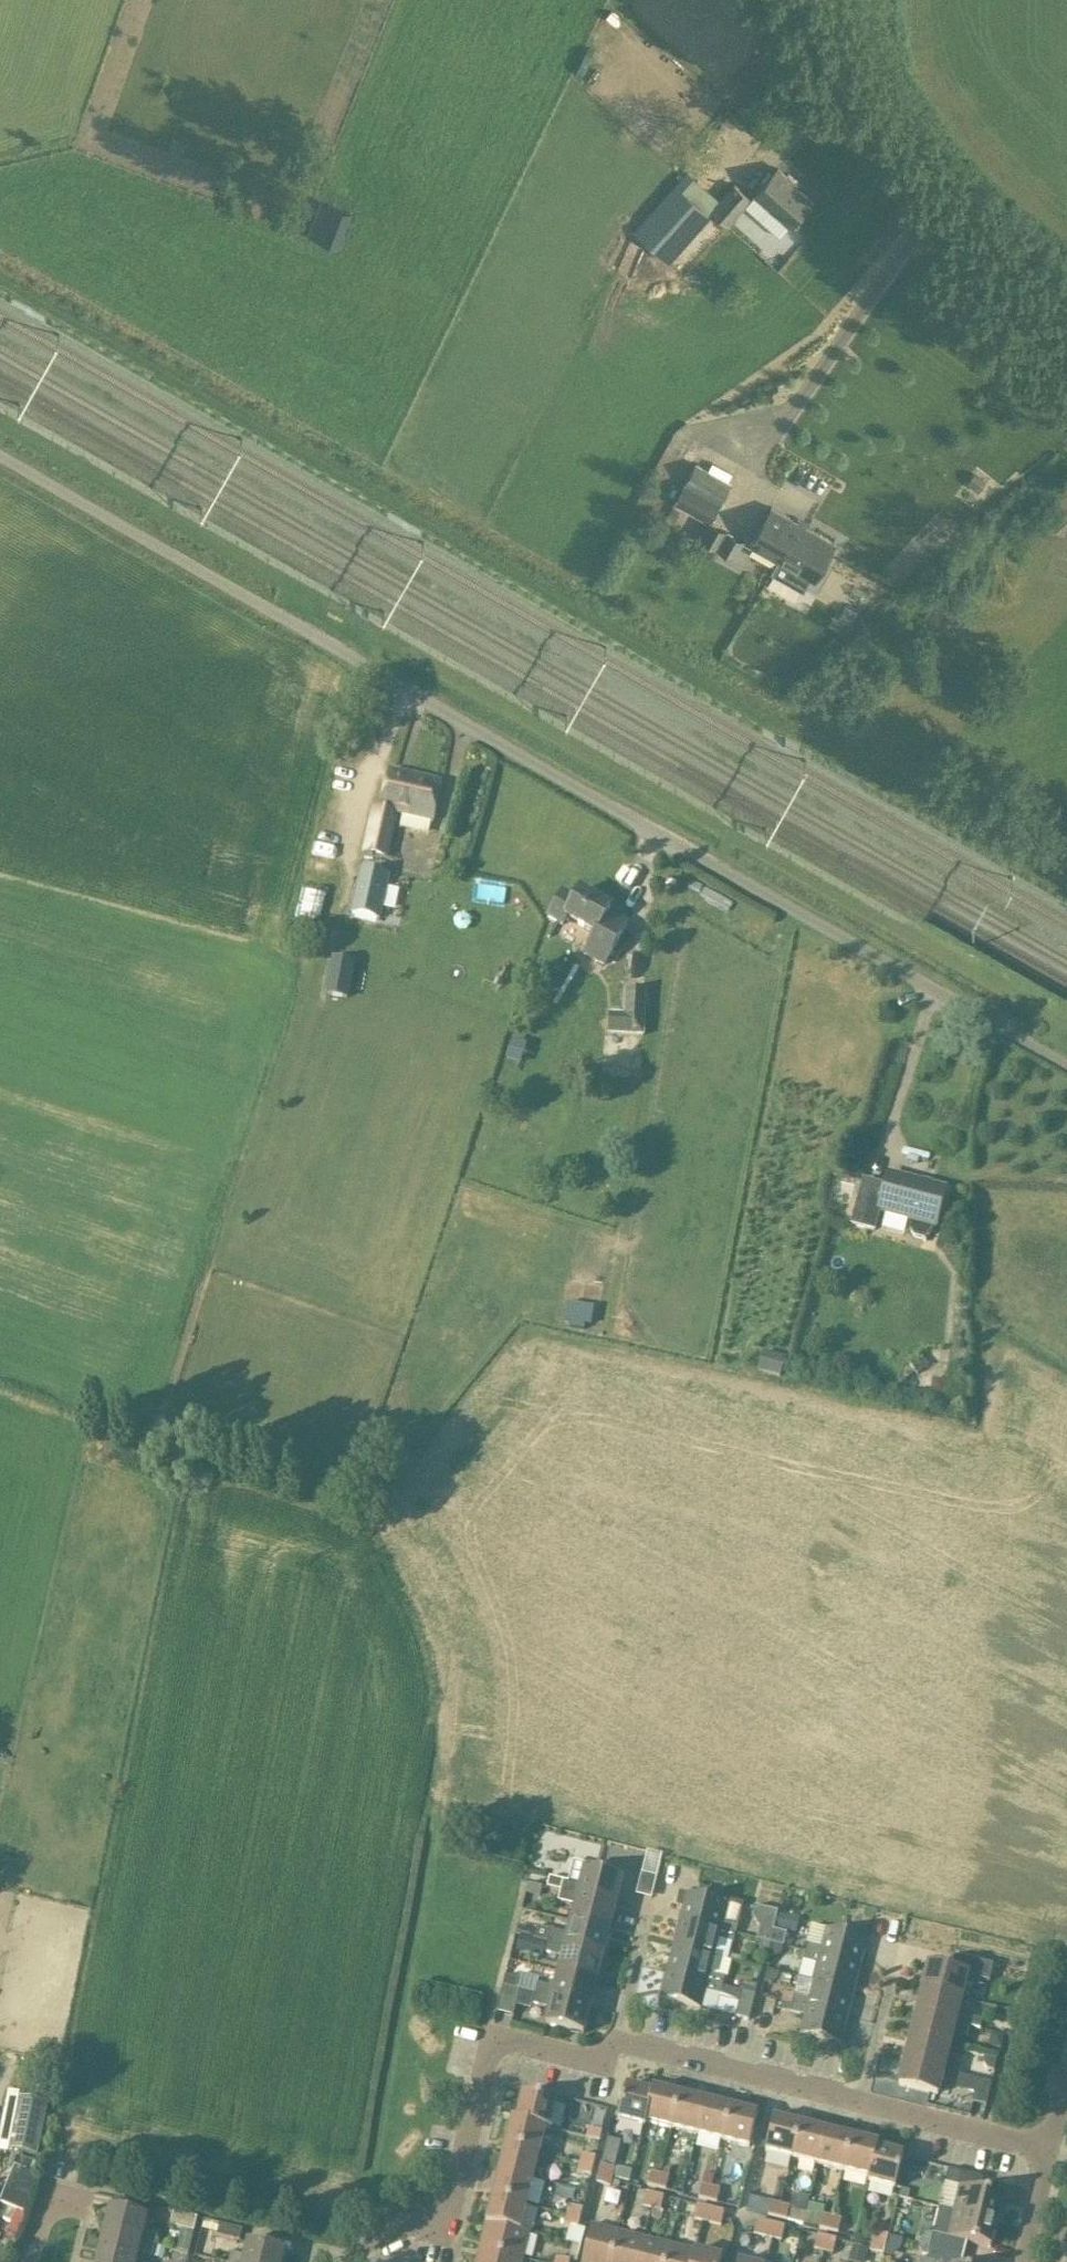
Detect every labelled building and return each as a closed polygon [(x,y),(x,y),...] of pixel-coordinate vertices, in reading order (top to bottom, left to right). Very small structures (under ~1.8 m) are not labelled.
[(755,193),(789,223),(811,199),(786,177),(787,176),(777,167),(755,193)] [(687,170),(634,230),(652,246),(640,259),(655,273),(711,210),(729,226),(752,199),(734,184),(721,199),(687,170)] [(339,247),(353,212),(322,200),(308,235),(339,247)] [(730,482),(695,463),(685,481),(720,501),(730,482)] [(967,482),(978,491),(986,480),(975,472),(967,482)] [(674,502),(709,521),(720,501),(685,481),(674,502)] [(771,506),(749,544),(777,560),(787,542),(788,542),(794,531),(792,530),(797,520),(771,506)] [(813,580),(835,541),(797,520),(792,530),(794,531),(788,542),(787,542),(777,560),(778,561),(772,573),(804,591),(811,579),(813,580)] [(735,558),(745,540),(711,522),(701,539),(735,558)] [(443,783),(389,771),(381,810),(376,809),(364,860),(366,860),(364,870),(362,869),(351,915),(381,922),(392,876),(390,876),(393,860),(389,859),(399,814),(434,822),(443,783)] [(306,888),(299,912),(320,918),(327,894),(306,888)] [(612,908),(581,890),(576,898),(564,890),(547,919),(564,929),(569,919),(595,934),(583,956),(606,968),(631,924),(610,912),(612,908)] [(354,963),(334,960),(328,997),(347,1000),(354,963)] [(645,1038),(648,991),(626,990),(625,1014),(610,1014),(609,1035),(645,1038)] [(864,1168),(844,1162),(841,1173),(861,1179),(864,1168)] [(947,1188),(889,1173),(885,1187),(863,1181),(852,1224),(878,1231),(884,1211),(912,1219),(910,1225),(910,1231),(914,1238),(924,1239),(930,1236),(933,1230),(935,1225),(937,1226),(947,1188)] [(760,1371),(760,1372),(779,1378),(779,1377),(784,1360),(765,1355),(760,1371)] [(928,1367),(920,1356),(909,1364),(917,1375),(928,1367)] [(946,1383),(933,1381),(931,1400),(944,1401),(946,1383)] [(644,1875),(657,1876),(660,1853),(647,1851),(644,1875)] [(550,1878),(547,1889),(561,1892),(616,1905),(623,1879),(587,1870),(588,1866),(575,1863),(570,1883),(550,1878)] [(539,1898),(542,1888),(530,1885),(528,1895),(539,1898)] [(558,1902),(576,1907),(572,1920),(610,1930),(616,1905),(561,1892),(558,1902)] [(722,1904),(687,1895),(680,1923),(736,1936),(744,1904),(724,1899),(722,1904)] [(756,1907),(754,1917),(761,1929),(758,1941),(771,1944),(778,1913),(756,1907)] [(776,1929),(787,1932),(791,1917),(779,1914),(776,1929)] [(603,1956),(610,1930),(572,1920),(569,1935),(551,1931),(538,1928),(535,1939),(535,1940),(548,1944),(548,1942),(603,1956)] [(719,1941),(734,1944),(736,1936),(680,1923),(674,1948),(714,1958),(719,1941)] [(867,1940),(827,1930),(812,1927),(808,1944),(805,1953),(801,1951),(800,1952),(861,1967),(867,1940)] [(774,1931),(771,1944),(773,1945),(772,1945),(783,1948),(783,1947),(787,1935),(774,1931)] [(544,1958),(547,1943),(537,1941),(533,1955),(544,1958)] [(756,1953),(770,1957),(772,1945),(773,1945),(771,1944),(759,1941),(756,1953)] [(563,1958),(559,1973),(597,1982),(603,1956),(548,1942),(548,1944),(545,1954),(563,1958)] [(776,1959),(782,1954),(783,1948),(772,1945),(770,1957),(776,1959)] [(714,1958),(674,1948),(668,1973),(723,1987),(723,1986),(726,1987),(732,1963),(714,1958)] [(803,1962),(818,1966),(814,1983),(854,1993),(861,1967),(800,1952),(799,1959),(803,1961),(803,1962)] [(955,1957),(951,1972),(929,1966),(923,1990),(962,2000),(965,1985),(979,1989),(981,1980),(990,1982),(993,1966),(955,1957)] [(769,1971),(766,1983),(772,1985),(779,1982),(781,1974),(769,1971)] [(520,1991),(535,1995),(590,2009),(597,1982),(559,1973),(555,1989),(539,1985),(540,1979),(520,1974),(519,1980),(506,1977),(503,1987),(520,1991)] [(661,2000),(701,2010),(706,1992),(721,1996),(723,1987),(668,1973),(661,2000)] [(792,1978),(781,1975),(779,1984),(790,1986),(792,1978)] [(756,1995),(758,1985),(744,1982),(742,1991),(756,1995)] [(807,2008),(848,2019),(854,1993),(814,1983),(810,1999),(795,1996),(786,1994),(784,2003),(792,2005),(807,2008)] [(497,2013),(514,2017),(520,1991),(503,1987),(497,2013)] [(982,2021),(958,2015),(962,2000),(923,1990),(917,2015),(969,2028),(969,2027),(980,2030),(982,2021)] [(749,2021),(756,1995),(742,1992),(736,2018),(749,2021)] [(546,2026),(584,2035),(590,2009),(535,1995),(532,2005),(550,2010),(546,2026)] [(841,2045),(848,2019),(807,2008),(792,2005),(784,2003),(782,2011),(790,2013),(805,2017),(801,2035),(841,2045)] [(953,2033),(967,2037),(969,2028),(917,2015),(911,2038),(950,2048),(953,2033)] [(993,2035),(990,2047),(1000,2049),(1002,2038),(993,2035)] [(959,2066),(946,2063),(950,2048),(911,2038),(905,2062),(957,2075),(959,2066)] [(986,2057),(984,2064),(988,2070),(995,2072),(998,2060),(986,2057)] [(899,2086),(938,2096),(942,2081),(955,2084),(957,2075),(905,2062),(899,2086)] [(987,2106),(993,2084),(978,2080),(973,2103),(987,2106)] [(40,2086),(38,2095),(49,2098),(51,2088),(40,2086)] [(618,2120),(646,2127),(647,2123),(646,2123),(653,2093),(652,2093),(627,2087),(618,2120)] [(653,2089),(652,2093),(653,2093),(646,2123),(647,2123),(672,2129),(680,2096),(653,2089)] [(517,2120),(513,2119),(513,2120),(550,2129),(557,2103),(523,2094),(517,2120)] [(697,2136),(706,2102),(680,2096),(672,2129),(697,2136)] [(21,2098),(10,2151),(38,2157),(49,2104),(21,2098)] [(601,2130),(608,2110),(580,2100),(573,2121),(601,2130)] [(723,2142),(731,2108),(706,2102),(697,2136),(723,2142)] [(750,2149),(758,2115),(731,2108),(723,2142),(750,2149)] [(774,2119),(766,2153),(793,2159),(801,2126),(774,2119)] [(546,2129),(550,2130),(550,2129),(513,2120),(506,2146),(540,2154),(546,2129)] [(818,2166),(827,2132),(801,2126),(793,2159),(818,2166)] [(587,2138),(600,2142),(603,2132),(589,2129),(587,2138)] [(844,2172),(852,2139),(827,2132),(818,2166),(844,2172)] [(609,2138),(603,2162),(616,2165),(622,2141),(609,2138)] [(878,2149),(879,2145),(852,2139),(844,2172),(869,2178),(870,2179),(877,2149),(878,2149)] [(540,2154),(506,2146),(500,2171),(533,2180),(540,2154)] [(904,2156),(878,2149),(877,2149),(870,2179),(869,2178),(868,2183),(895,2190),(904,2156)] [(596,2158),(583,2155),(580,2164),(594,2168),(596,2158)] [(20,2159),(1,2205),(26,2214),(40,2177),(37,2176),(41,2166),(20,2159)] [(578,2173),(592,2177),(594,2168),(580,2164),(578,2173)] [(602,2165),(597,2184),(611,2187),(615,2169),(602,2165)] [(633,2172),(619,2168),(617,2179),(631,2183),(633,2172)] [(533,2180),(500,2171),(493,2197),(527,2206),(533,2180)] [(973,2191),(976,2177),(949,2171),(946,2184),(961,2188),(954,2213),(997,2224),(1004,2198),(973,2191)] [(651,2173),(647,2187),(657,2189),(660,2175),(651,2173)] [(666,2191),(669,2177),(660,2175),(657,2189),(666,2191)] [(704,2177),(699,2199),(708,2202),(711,2188),(713,2179),(704,2177)] [(152,2185),(149,2197),(166,2202),(169,2190),(152,2185)] [(904,2187),(902,2194),(909,2196),(911,2189),(904,2187)] [(717,2204),(721,2190),(711,2188),(708,2202),(717,2204)] [(646,2193),(642,2207),(651,2209),(654,2195),(646,2193)] [(661,2211),(664,2198),(654,2195),(651,2209),(661,2211)] [(527,2206),(493,2197),(487,2223),(520,2231),(521,2231),(527,2206)] [(779,2219),(782,2206),(772,2203),(768,2217),(779,2219)] [(584,2210),(570,2206),(568,2216),(581,2219),(584,2210)] [(694,2220),(704,2222),(707,2208),(697,2206),(694,2220)] [(790,2210),(790,2208),(782,2206),(779,2219),(803,2225),(806,2214),(790,2210)] [(149,2218),(110,2208),(104,2233),(155,2246),(158,2235),(145,2231),(149,2218)] [(708,2223),(712,2224),(716,2210),(711,2209),(707,2208),(704,2222),(708,2223)] [(922,2246),(957,2255),(960,2241),(991,2249),(997,2224),(954,2213),(940,2209),(934,2234),(933,2235),(923,2232),(920,2245),(922,2246)] [(725,2213),(716,2210),(712,2224),(721,2226),(725,2213)] [(198,2218),(175,2213),(171,2227),(194,2233),(198,2218)] [(823,2216),(823,2218),(806,2214),(803,2225),(829,2232),(833,2218),(823,2216)] [(565,2225),(579,2228),(581,2219),(568,2216),(565,2225)] [(838,2234),(842,2220),(833,2218),(829,2232),(838,2234)] [(754,2235),(764,2237),(768,2223),(758,2221),(754,2235)] [(480,2249),(523,2259),(530,2233),(521,2231),(520,2231),(487,2223),(480,2249)] [(776,2226),(768,2223),(764,2237),(773,2239),(776,2226)] [(221,2224),(218,2236),(240,2241),(243,2229),(221,2224)] [(583,2261),(610,2261),(618,2233),(592,2226),(583,2261)] [(785,2228),(776,2226),(773,2239),(782,2241),(785,2228)] [(104,2233),(98,2257),(116,2261),(137,2261),(139,2253),(153,2257),(155,2246),(104,2233)] [(618,2233),(610,2261),(637,2261),(643,2239),(618,2233)] [(875,2233),(871,2252),(884,2255),(889,2237),(875,2233)] [(694,2252),(697,2241),(677,2236),(674,2247),(669,2245),(665,2261),(694,2261),(696,2252),(694,2252)] [(818,2236),(815,2250),(821,2251),(825,2238),(818,2236)] [(833,2254),(837,2241),(825,2238),(821,2251),(833,2254)] [(643,2239),(637,2261),(665,2261),(669,2245),(643,2239)] [(231,2253),(229,2261),(284,2261),(286,2252),(248,2242),(244,2256),(231,2253)] [(163,2260),(166,2249),(157,2246),(154,2257),(163,2260)] [(863,2261),(865,2261),(868,2250),(855,2246),(852,2259),(863,2261)] [(957,2255),(922,2246),(920,2251),(923,2256),(928,2257),(927,2261),(928,2261),(955,2261),(957,2255)] [(523,2259),(480,2249),(477,2261),(523,2261),(523,2259)] [(722,2259),(696,2252),(694,2261),(721,2261),(722,2259)]
